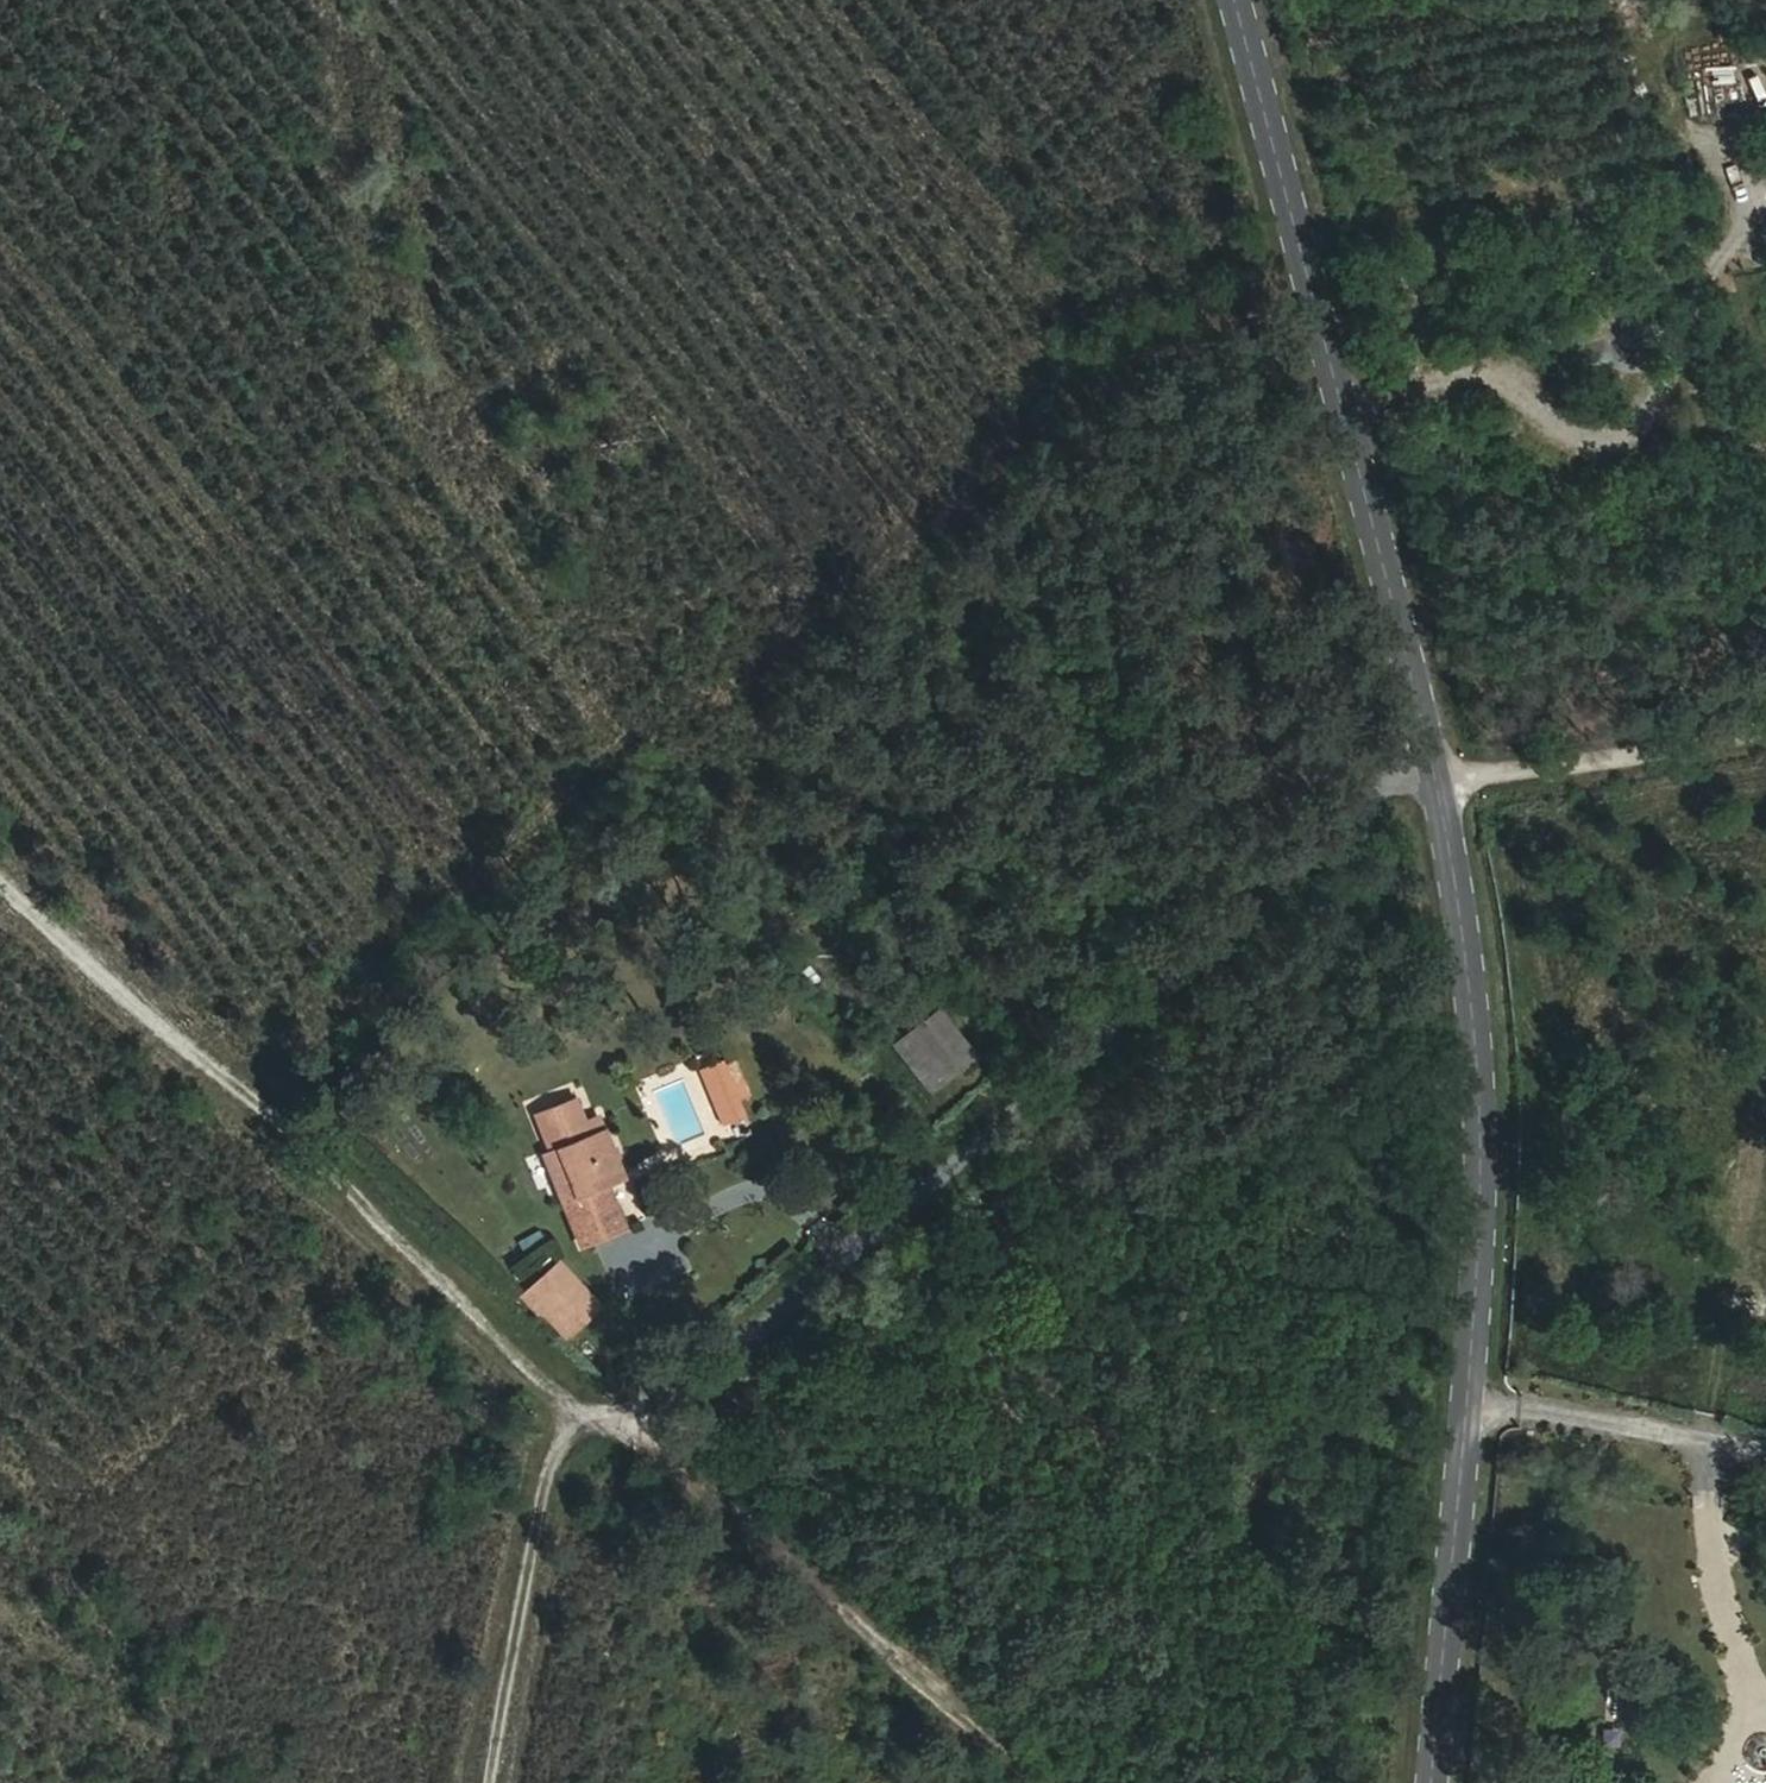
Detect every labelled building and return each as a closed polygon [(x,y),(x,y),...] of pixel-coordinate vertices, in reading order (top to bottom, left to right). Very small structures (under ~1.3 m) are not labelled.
[(958,1045),(929,1013),(905,1035),(933,1067),(958,1045)] [(720,1122),(741,1114),(728,1079),(739,1075),(734,1063),(724,1067),(702,1076),(720,1122)] [(526,1115),(541,1151),(602,1126),(597,1113),(582,1119),(572,1096),(526,1115)] [(619,1173),(603,1134),(542,1159),(577,1246),(619,1228),(601,1181),(619,1173)] [(594,1306),(559,1265),(524,1295),(561,1336),(594,1306)]
